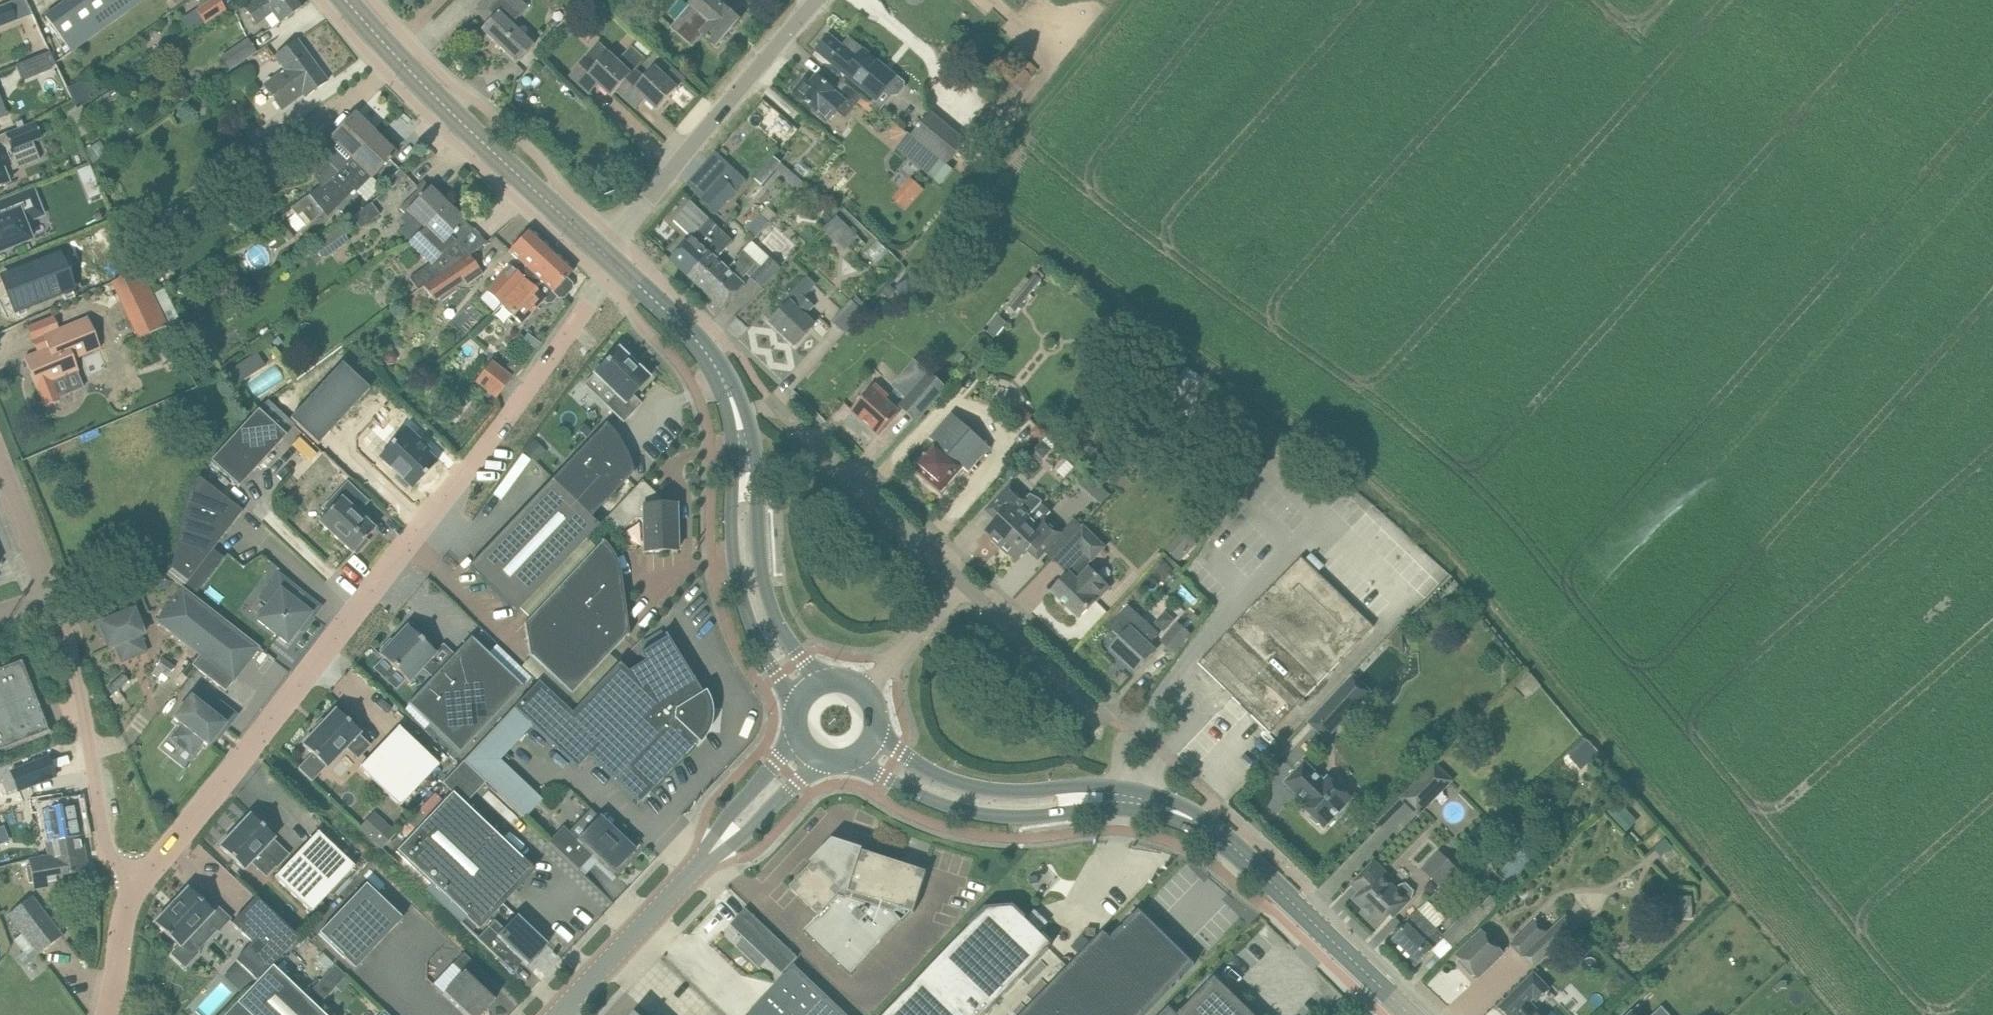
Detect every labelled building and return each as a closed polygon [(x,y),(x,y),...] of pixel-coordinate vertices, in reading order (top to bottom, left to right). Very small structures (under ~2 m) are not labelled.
[(44,16),(70,53),(144,0),(66,0),(44,16)] [(196,10),(201,17),(205,23),(225,10),(219,0),(211,0),(196,10)] [(245,7),(256,24),(273,12),(280,22),(303,6),(298,0),(255,0),(245,7)] [(516,28),(511,24),(528,6),(521,0),(485,0),(475,10),(488,22),(481,29),(499,46),(516,28)] [(584,8),(601,23),(613,11),(601,0),(592,0),(584,8)] [(715,0),(698,0),(672,30),(693,48),(703,35),(717,47),(740,20),(724,6),(723,7),(715,0)] [(10,3),(0,7),(0,28),(17,21),(10,3)] [(534,45),(516,28),(499,46),(516,63),(534,45)] [(849,37),(841,46),(830,36),(816,51),(874,101),(872,104),(880,111),(893,96),(899,95),(905,88),(905,85),(849,37)] [(297,39),(281,51),(275,56),(284,69),(262,85),(281,111),(303,94),(305,97),(328,81),(297,39)] [(247,40),(221,57),(229,70),(255,52),(247,40)] [(612,96),(618,90),(637,69),(646,59),(633,46),(619,62),(609,53),(599,64),(589,55),(571,75),(591,94),(600,84),(612,96)] [(19,63),(25,78),(52,68),(52,67),(46,53),(19,63)] [(994,102),(1004,111),(1039,69),(1029,60),(994,102)] [(637,69),(618,90),(637,108),(646,98),(658,110),(687,79),(674,67),(665,77),(655,67),(646,77),(637,69)] [(83,80),(67,87),(75,102),(76,105),(92,97),(91,95),(99,91),(92,75),(83,80)] [(842,80),(834,90),(818,77),(811,85),(805,80),(794,93),(816,112),(814,114),(827,124),(837,112),(845,119),(863,98),(842,80)] [(93,115),(125,93),(120,85),(87,107),(93,115)] [(743,125),(773,154),(790,136),(759,108),(743,125)] [(931,112),(912,135),(948,165),(967,141),(931,112)] [(327,159),(338,171),(374,134),(355,114),(332,137),(325,130),(310,145),(325,160),(327,159)] [(547,119),(540,125),(549,134),(555,128),(547,119)] [(9,184),(3,169),(11,166),(9,160),(35,150),(31,141),(41,137),(35,122),(6,134),(11,147),(5,150),(5,149),(0,151),(0,187),(9,184)] [(293,124),(267,142),(278,157),(303,140),(293,124)] [(245,131),(212,154),(219,164),(231,156),(233,158),(236,156),(238,154),(241,153),(243,151),(246,149),(254,143),(245,131)] [(912,135),(908,132),(895,147),(934,181),(948,165),(912,135)] [(385,144),(374,134),(338,171),(332,177),(312,198),(324,212),(325,211),(333,203),(350,186),(355,190),(368,178),(370,176),(371,177),(379,169),(394,153),(385,144)] [(268,153),(262,146),(248,157),(254,164),(268,153)] [(781,164),(773,157),(755,178),(765,186),(778,171),(800,190),(805,184),(782,163),(781,164)] [(94,165),(81,168),(89,197),(102,194),(94,165)] [(722,176),(711,188),(701,197),(717,212),(738,191),(722,176)] [(411,197),(400,209),(405,214),(408,211),(425,227),(446,205),(430,189),(431,188),(425,183),(411,197)] [(918,185),(900,205),(906,210),(924,190),(918,185)] [(31,240),(24,222),(43,215),(34,191),(12,200),(16,211),(0,217),(0,252),(31,240)] [(312,198),(309,195),(292,207),(298,216),(303,212),(311,223),(324,212),(312,198)] [(957,198),(951,207),(964,216),(970,207),(957,198)] [(371,202),(351,216),(360,229),(380,215),(371,202)] [(705,247),(721,229),(692,202),(675,220),(692,236),(671,259),(688,276),(710,252),(705,247)] [(410,242),(408,244),(430,265),(430,266),(437,276),(438,278),(447,271),(454,267),(470,256),(455,240),(470,226),(464,220),(463,221),(446,205),(425,227),(410,242)] [(753,235),(774,214),(765,205),(744,226),(753,235)] [(836,216),(823,229),(846,251),(859,237),(836,216)] [(284,224),(278,229),(288,241),(294,235),(284,224)] [(337,227),(313,245),(323,260),(348,242),(337,227)] [(510,251),(526,266),(532,271),(552,249),(530,229),(510,251)] [(734,240),(721,229),(705,247),(710,252),(688,276),(706,292),(728,268),(717,258),(734,240)] [(728,268),(706,292),(724,309),(746,284),(741,280),(747,274),(763,288),(782,267),(753,241),(728,269),(728,268)] [(552,249),(532,271),(501,304),(522,323),(544,299),(547,302),(552,302),(558,295),(559,297),(564,297),(572,288),(572,284),(566,278),(574,270),(552,249)] [(60,256),(4,278),(16,309),(72,287),(60,256)] [(428,264),(410,278),(417,290),(437,276),(430,266),(428,264)] [(500,305),(501,304),(532,271),(526,266),(519,274),(510,265),(485,291),(500,305)] [(438,278),(424,288),(433,301),(464,280),(454,267),(447,271),(438,278)] [(139,268),(111,282),(139,339),(167,324),(154,297),(139,268)] [(908,273),(898,284),(898,285),(898,289),(899,295),(919,294),(918,282),(908,273)] [(1012,302),(1008,306),(1009,307),(1016,312),(1017,312),(1023,304),(1042,280),(1042,279),(1034,274),(1030,280),(1012,302)] [(815,305),(806,296),(817,284),(808,275),(787,298),(791,302),(772,322),(796,344),(815,325),(805,315),(815,305)] [(853,302),(851,300),(832,321),(845,333),(864,312),(862,310),(866,305),(857,297),(853,302)] [(48,348),(25,358),(37,388),(38,388),(46,406),(60,400),(52,382),(79,371),(74,359),(101,348),(88,317),(43,336),(48,348)] [(537,350),(542,343),(527,333),(524,338),(537,350)] [(606,405),(624,422),(642,403),(633,395),(649,378),(630,359),(633,357),(624,348),(621,351),(618,348),(594,373),(616,395),(606,405)] [(257,353),(232,369),(240,383),(266,366),(257,353)] [(475,383),(496,399),(513,376),(492,361),(475,383)] [(290,418),(317,444),(370,389),(342,362),(290,418)] [(911,370),(923,381),(900,406),(917,421),(947,388),(930,372),(928,373),(917,363),(911,370)] [(1166,393),(1191,413),(1211,388),(1185,368),(1166,393)] [(876,385),(866,396),(852,410),(879,435),(900,412),(886,399),(889,396),(876,385)] [(239,487),(287,435),(258,409),(211,461),(238,486),(239,487)] [(1020,410),(1014,416),(1023,426),(1033,416),(1027,409),(1020,410)] [(952,413),(943,423),(930,438),(935,442),(914,466),(942,491),(964,467),(969,472),(990,447),(952,413)] [(552,479),(468,565),(516,612),(600,525),(591,517),(633,473),(633,474),(634,473),(632,465),(629,458),(625,450),(621,443),(617,436),(612,430),(607,424),(606,423),(552,479)] [(402,435),(373,465),(392,483),(389,485),(400,496),(403,493),(406,496),(432,469),(412,451),(415,448),(402,435)] [(542,455),(531,444),(524,450),(536,462),(542,455)] [(172,568),(188,581),(242,512),(200,478),(190,491),(172,568)] [(605,518),(607,520),(620,533),(635,518),(643,518),(644,551),(678,551),(676,505),(663,505),(663,500),(642,480),(605,518)] [(357,553),(368,541),(365,539),(375,529),(357,513),(368,501),(347,482),(325,506),(330,510),(319,522),(353,553),(355,551),(357,553)] [(1001,546),(1042,503),(1043,502),(1039,498),(1030,494),(1026,498),(1011,484),(991,505),(1001,515),(986,531),(1001,546)] [(1051,512),(1042,503),(1001,546),(1017,561),(1032,545),(1043,555),(1046,551),(1053,557),(1083,526),(1076,519),(1062,532),(1046,517),(1051,512)] [(1083,526),(1053,557),(1069,574),(1052,591),(1080,618),(1109,587),(1089,567),(1107,547),(1084,525),(1083,526)] [(1180,532),(1165,552),(1178,562),(1193,542),(1180,532)] [(620,572),(614,553),(603,541),(525,623),(530,654),(572,694),(627,635),(628,637),(629,637),(620,572)] [(1215,678),(1234,697),(1271,732),(1306,697),(1374,626),(1312,567),(1302,557),(1199,663),(1203,667),(1197,674),(1208,685),(1215,678)] [(257,619),(287,643),(310,613),(292,599),(300,589),(278,572),(264,590),(274,598),(257,619)] [(226,621),(183,587),(156,621),(200,655),(226,621)] [(1129,606),(1110,627),(1121,638),(1112,648),(1137,671),(1155,651),(1148,645),(1159,634),(1129,606)] [(135,611),(99,622),(109,648),(115,645),(122,661),(147,652),(140,636),(145,634),(135,611)] [(226,621),(200,655),(192,665),(226,691),(260,647),(226,621)] [(1190,634),(1178,623),(1162,641),(1174,652),(1190,634)] [(1386,641),(1388,644),(1389,645),(1392,646),(1394,647),(1397,648),(1398,650),(1400,651),(1401,652),(1402,653),(1403,654),(1404,654),(1404,653),(1402,625),(1386,641)] [(383,652),(380,655),(409,682),(423,667),(433,677),(441,669),(430,659),(436,653),(427,645),(430,642),(419,631),(416,634),(408,626),(393,642),(391,640),(381,650),(383,652)] [(539,682),(515,709),(577,768),(589,755),(639,802),(636,806),(636,807),(697,743),(698,741),(696,739),(699,735),(701,731),(703,727),(704,722),(709,723),(710,714),(705,714),(705,709),(704,705),(702,700),(700,696),(703,694),(702,693),(666,634),(664,634),(666,637),(640,653),(645,661),(628,671),(619,662),(572,713),(539,682)] [(433,677),(408,703),(461,753),(524,686),(472,637),(433,677)] [(0,667),(0,751),(51,731),(22,658),(0,667)] [(1339,691),(1309,723),(1326,739),(1357,707),(1339,691)] [(225,724),(191,697),(174,718),(182,725),(171,738),(192,754),(203,741),(208,745),(225,724)] [(360,733),(336,710),(324,722),(322,720),(313,729),(316,731),(303,744),(313,754),(299,768),(312,780),(325,766),(327,768),(347,747),(358,757),(370,745),(358,735),(360,733)] [(399,726),(359,768),(360,769),(400,806),(439,765),(400,727),(399,726)] [(47,757),(12,770),(20,791),(56,777),(47,757)] [(1324,779),(1305,762),(1286,783),(1306,801),(1302,806),(1324,827),(1351,798),(1327,775),(1324,779)] [(1453,779),(1436,763),(1401,799),(1418,815),(1453,779)] [(467,917),(479,929),(535,870),(453,792),(397,851),(432,884),(467,917)] [(46,842),(48,854),(62,852),(60,840),(82,836),(76,804),(44,810),(50,841),(46,842)] [(374,811),(358,825),(379,848),(395,833),(374,811)] [(261,852),(277,866),(289,854),(273,839),(274,838),(267,830),(269,828),(260,820),(258,822),(250,815),(220,846),(244,870),(261,852)] [(563,826),(549,841),(579,870),(593,855),(613,874),(635,850),(600,817),(578,840),(563,826)] [(318,831),(275,877),(275,878),(276,878),(311,912),(354,866),(319,832),(318,831)] [(64,884),(63,876),(88,871),(82,836),(60,840),(62,852),(48,854),(49,856),(30,859),(32,868),(27,869),(30,882),(34,881),(36,889),(64,884)] [(844,848),(842,848),(839,848),(837,849),(835,849),(833,850),(831,851),(828,852),(826,850),(825,851),(827,853),(817,864),(815,862),(790,887),(819,914),(804,930),(852,975),(912,911),(914,912),(927,872),(860,850),(859,853),(845,849),(846,846),(845,845),(844,848)] [(1373,861),(1365,869),(1351,883),(1361,893),(1355,900),(1365,910),(1362,913),(1377,928),(1391,914),(1394,917),(1412,898),(1413,891),(1406,884),(1399,886),(1396,890),(1380,875),(1384,871),(1373,861)] [(1431,878),(1441,889),(1459,872),(1448,861),(1431,878)] [(355,968),(403,918),(367,883),(319,933),(355,968)] [(432,884),(426,889),(461,923),(467,917),(432,884)] [(219,931),(230,919),(217,906),(212,911),(188,888),(155,923),(179,946),(172,954),(185,966),(198,952),(186,941),(207,919),(219,931)] [(1483,890),(1454,920),(1472,937),(1500,908),(1483,890)] [(1691,891),(1660,890),(1660,896),(1658,896),(1657,917),(1690,918),(1691,891)] [(8,914),(38,954),(62,936),(32,896),(8,914)] [(258,981),(273,965),(299,938),(257,898),(232,924),(252,943),(236,961),(258,981)] [(1439,916),(1425,902),(1407,920),(1409,922),(1391,941),(1417,966),(1436,947),(1435,947),(1444,937),(1430,924),(1439,916)] [(781,974),(796,956),(743,906),(728,922),(781,974)] [(885,1014),(985,1014),(1053,945),(1040,932),(1049,923),(1035,909),(1026,919),(1014,907),(987,909),(885,1014)] [(1181,979),(1181,978),(1194,965),(1195,964),(1194,963),(1195,962),(1193,960),(1192,961),(1171,941),(1172,940),(1171,939),(1170,940),(1164,934),(1165,933),(1164,932),(1163,933),(1143,913),(1144,912),(1142,910),(1141,911),(1140,910),(1135,915),(1134,914),(1132,916),(1134,917),(1127,923),(1126,922),(1125,924),(1126,925),(1122,928),(1121,927),(1120,929),(1121,930),(1115,936),(1114,935),(1112,936),(1113,937),(1112,939),(1104,931),(1022,1014),(1145,1014),(1172,987),(1172,988),(1174,986),(1173,985),(1179,979),(1180,980),(1181,979)] [(478,938),(498,958),(499,957),(498,956),(507,947),(527,966),(548,944),(517,915),(504,929),(495,920),(478,938)] [(1537,919),(1510,944),(1523,957),(1548,932),(1537,919)] [(1503,954),(1482,931),(1457,955),(1478,978),(1503,954)] [(323,953),(316,960),(326,969),(332,962),(323,953)] [(485,973),(464,953),(453,964),(463,973),(443,994),(465,1014),(481,1014),(494,1001),(474,982),(483,973),(484,974),(485,973)] [(309,993),(321,1003),(347,974),(335,964),(309,993)] [(273,965),(258,981),(237,1003),(249,1014),(325,1014),(273,965)] [(796,966),(795,965),(748,1014),(848,1014),(796,966)] [(1530,1003),(1534,999),(1537,1002),(1550,990),(1534,974),(1499,1008),(1506,1014),(1518,1014),(1530,1003)] [(1213,982),(1217,978),(1216,977),(1178,1014),(1247,1014),(1213,982)] [(237,1003),(226,1014),(249,1014),(237,1003)] [(1530,1003),(1518,1014),(1542,1014),(1530,1003)] [(1648,1014),(1667,1014),(1659,1006),(1648,1014)] [(1162,1014),(1178,1014),(1170,1007),(1162,1014)]
